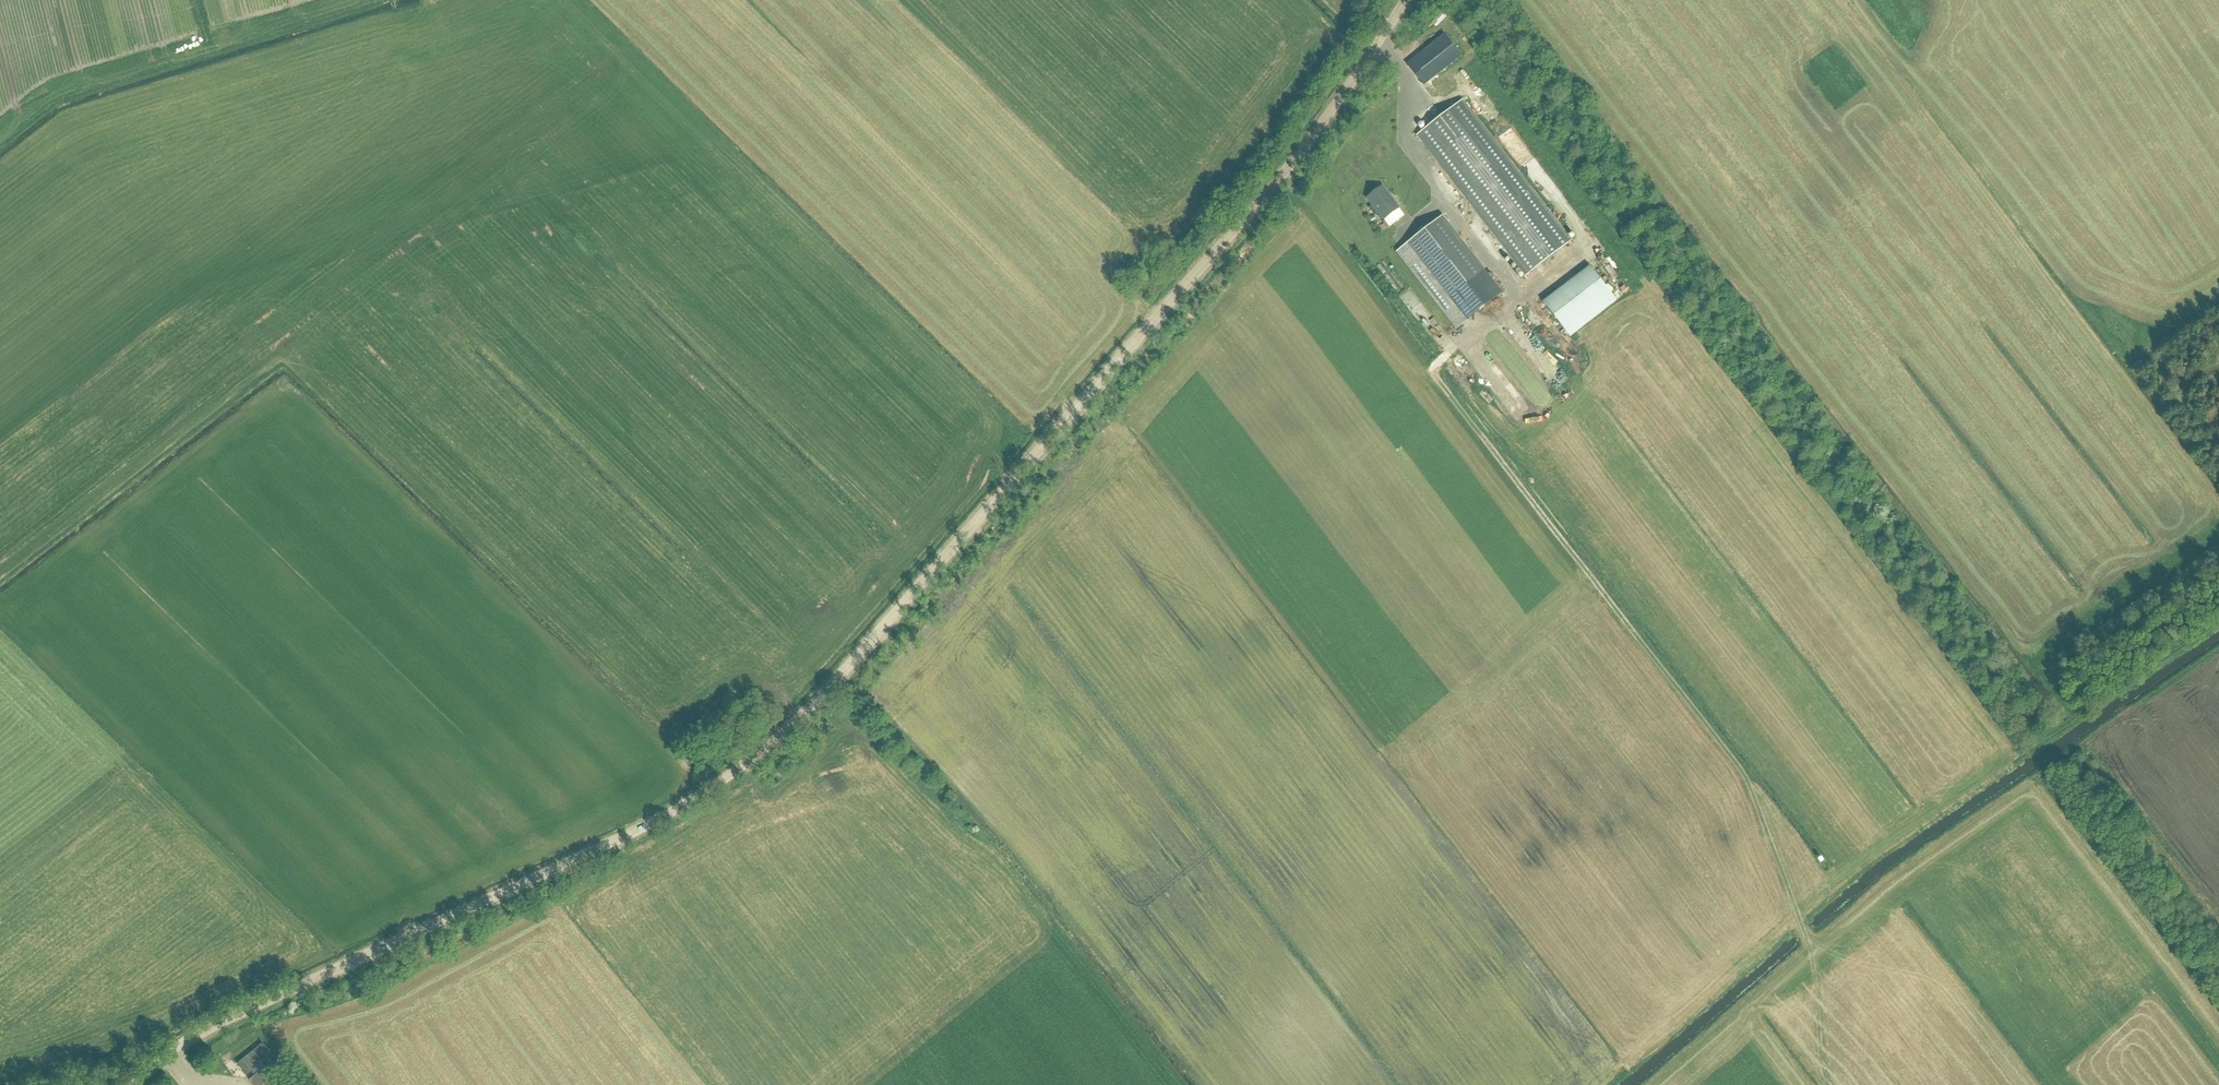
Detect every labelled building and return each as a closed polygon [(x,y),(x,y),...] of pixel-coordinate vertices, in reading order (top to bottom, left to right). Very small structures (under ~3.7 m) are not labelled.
[(1418,135),(1526,275),(1571,241),(1462,101),(1418,135)] [(1399,208),(1382,186),(1377,190),(1376,188),(1370,192),(1372,194),(1367,198),(1373,205),(1369,208),(1375,216),(1378,213),(1384,220),(1399,208)] [(1442,216),(1397,251),(1457,329),(1502,294),(1442,216)] [(1570,337),(1576,332),(1617,301),(1613,296),(1590,266),(1544,301),(1542,302),(1570,337)] [(1535,344),(1523,354),(1552,390),(1564,380),(1535,344)] [(1517,401),(1530,397),(1527,387),(1513,391),(1517,401)] [(248,1079),(253,1084),(287,1084),(269,1063),(248,1079)]
